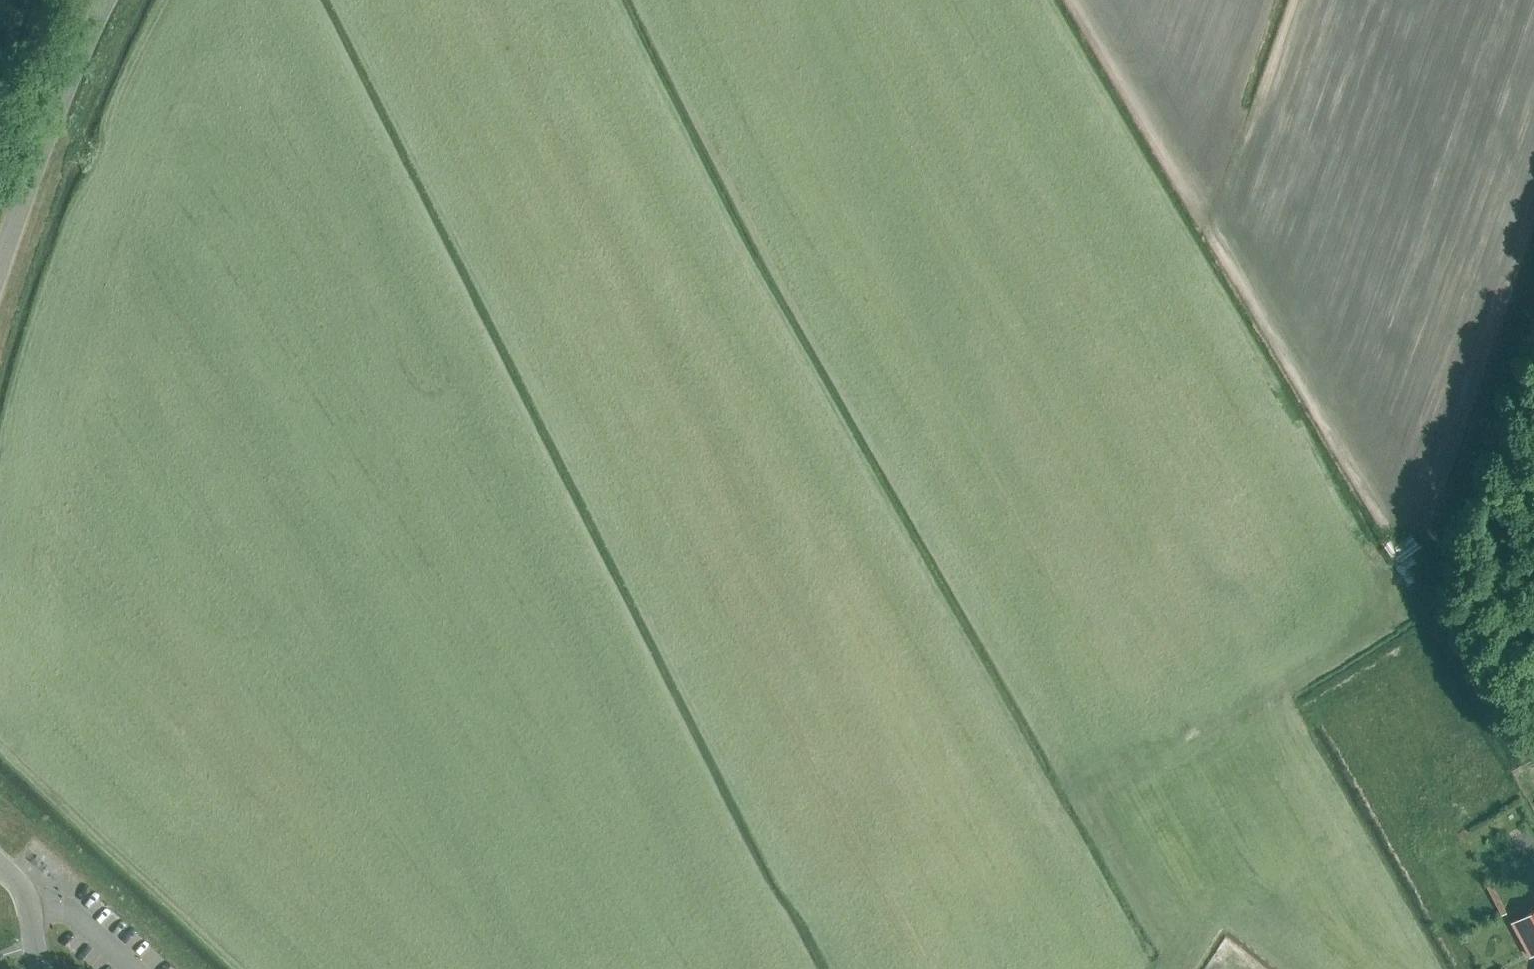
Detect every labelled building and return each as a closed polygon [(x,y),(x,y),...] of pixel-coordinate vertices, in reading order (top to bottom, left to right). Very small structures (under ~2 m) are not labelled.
[(1511,920),(1529,953),(1533,950),(1533,907),(1511,920)]
